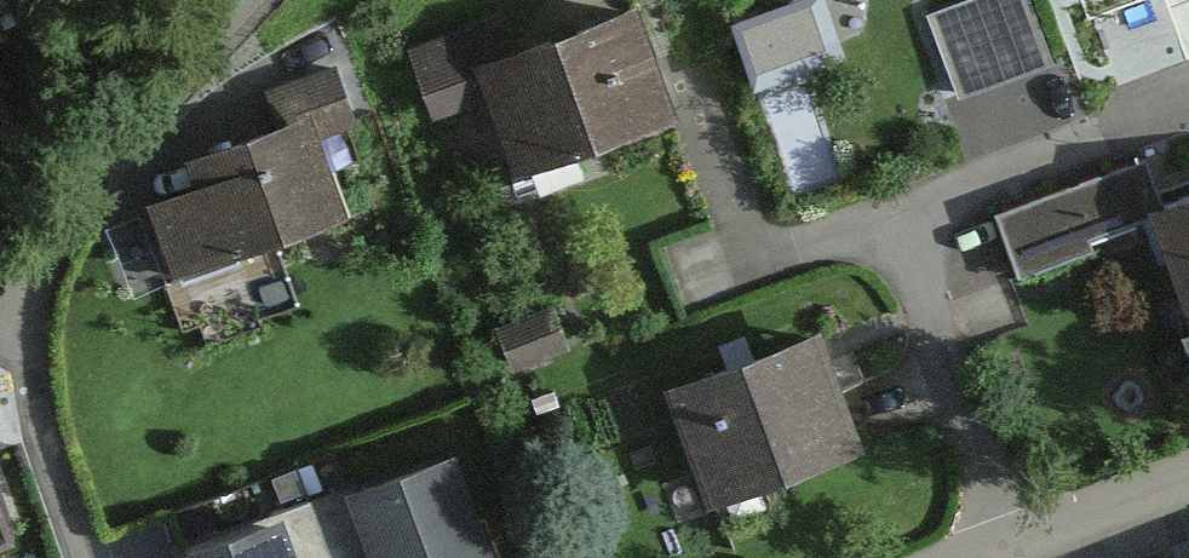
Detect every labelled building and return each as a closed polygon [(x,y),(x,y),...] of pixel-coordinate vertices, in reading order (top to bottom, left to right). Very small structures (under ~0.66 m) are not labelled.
[(753,9),(790,187),(845,176),(819,48),(844,43),(836,0),(797,0),(753,9)] [(933,24),(960,99),(1059,63),(1037,0),(999,0),(933,24)] [(494,31),(420,56),(442,122),(503,102),(523,161),(676,111),(644,15),(504,61),(494,31)] [(217,188),(156,208),(178,274),(353,217),(331,151),(376,137),(354,69),(277,94),(289,130),(206,157),(217,188)] [(1006,218),(1027,275),(1151,229),(1188,331),(1188,207),(1179,210),(1161,160),(1006,218)] [(813,333),(680,382),(717,481),(850,431),(813,333)] [(334,557),(380,557),(381,557),(382,557),(494,557),(453,448),(313,500),(334,557)] [(313,500),(185,547),(189,557),(334,557),(313,500)]
